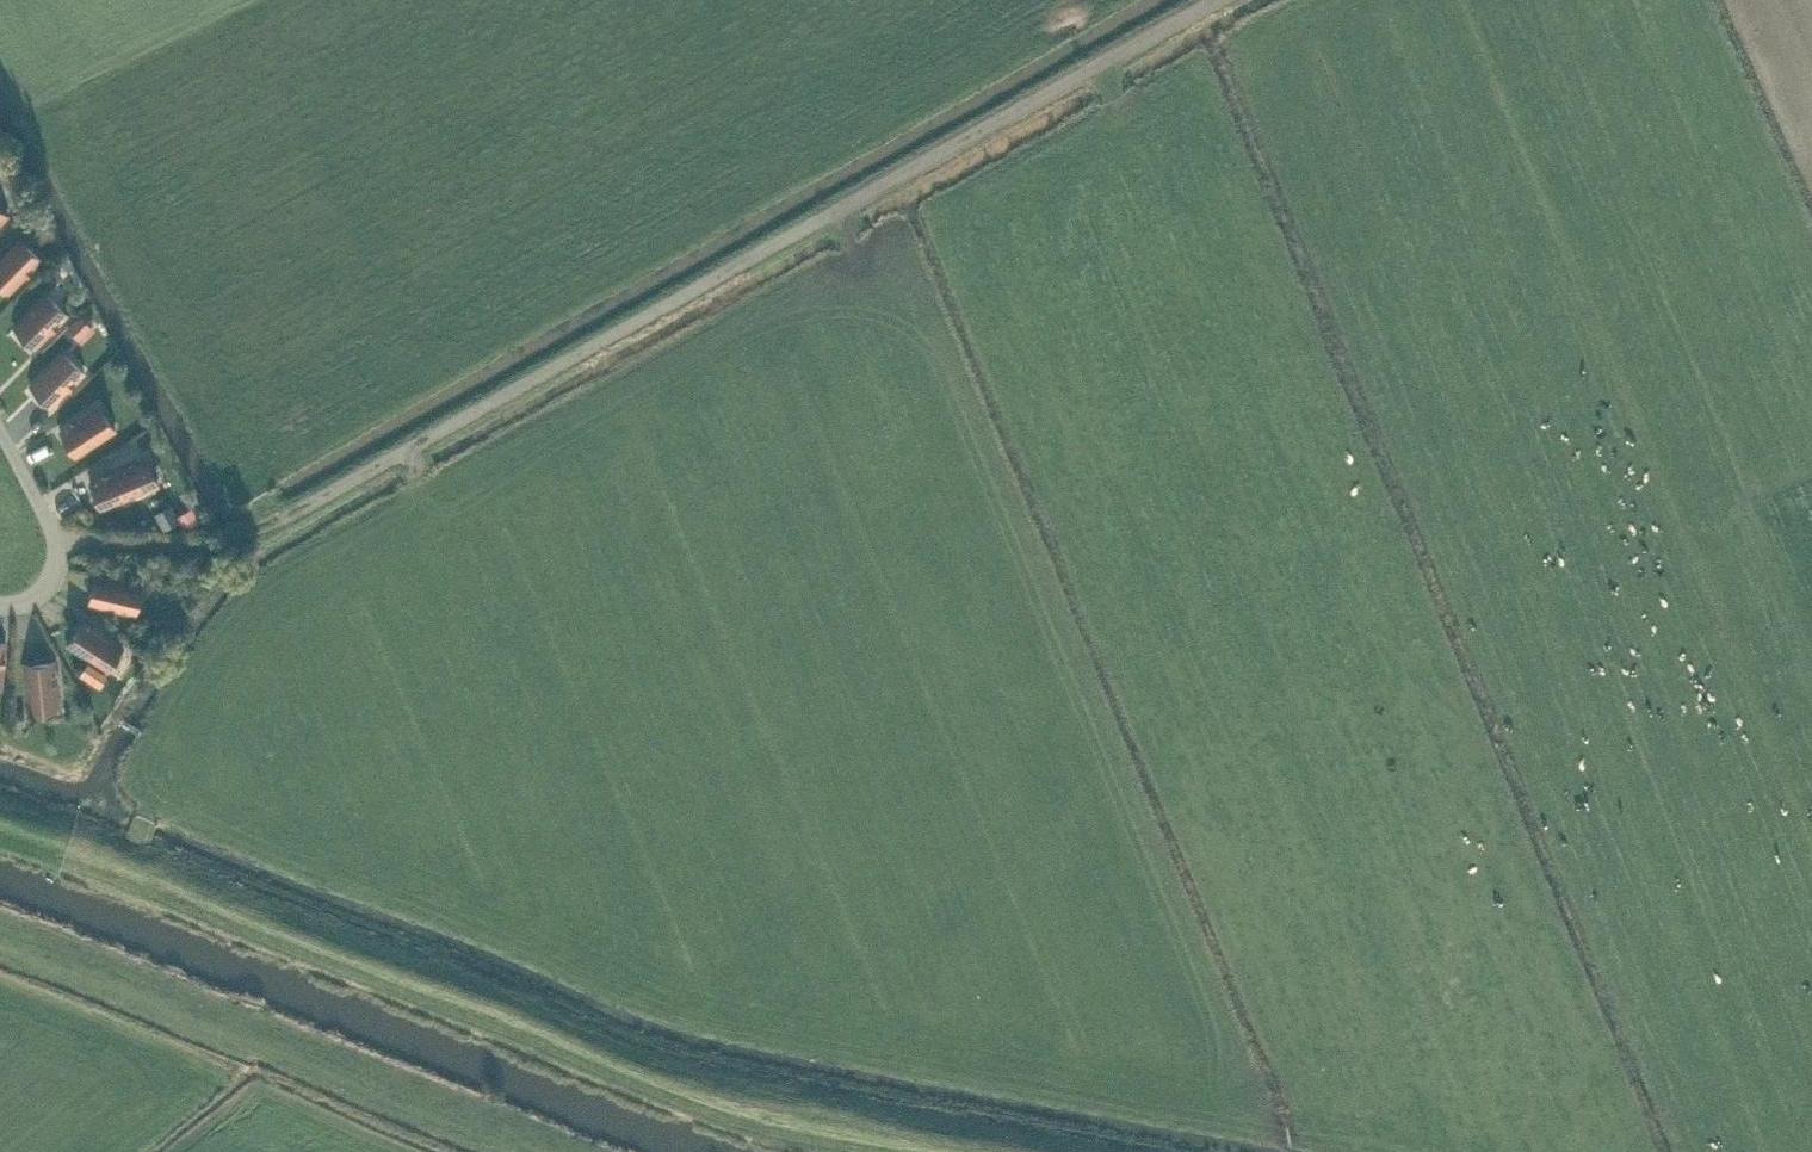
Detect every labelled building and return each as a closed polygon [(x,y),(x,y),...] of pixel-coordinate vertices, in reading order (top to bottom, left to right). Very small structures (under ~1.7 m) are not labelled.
[(41,260),(20,239),(0,259),(0,284),(9,293),(41,260)] [(42,273),(51,281),(60,272),(51,264),(42,273)] [(35,348),(68,315),(46,294),(13,327),(35,348)] [(92,326),(80,315),(68,327),(80,338),(92,326)] [(51,406),(84,373),(63,352),(30,385),(51,406)] [(76,456),(115,431),(99,406),(60,431),(76,456)] [(90,482),(101,510),(158,486),(146,459),(90,482)] [(172,503),(156,511),(165,527),(180,519),(177,514),(172,503)] [(190,507),(177,514),(180,519),(184,526),(197,519),(190,507)] [(96,574),(89,603),(135,614),(142,585),(96,574)] [(116,613),(114,623),(124,626),(127,616),(116,613)] [(84,621),(67,646),(88,660),(106,671),(110,666),(115,670),(125,655),(119,651),(123,646),(84,621)] [(154,645),(160,636),(153,631),(147,640),(154,645)] [(88,660),(79,673),(97,685),(106,671),(88,660)] [(24,664),(28,711),(58,708),(53,662),(24,664)] [(12,714),(12,723),(23,723),(23,713),(12,714)]
